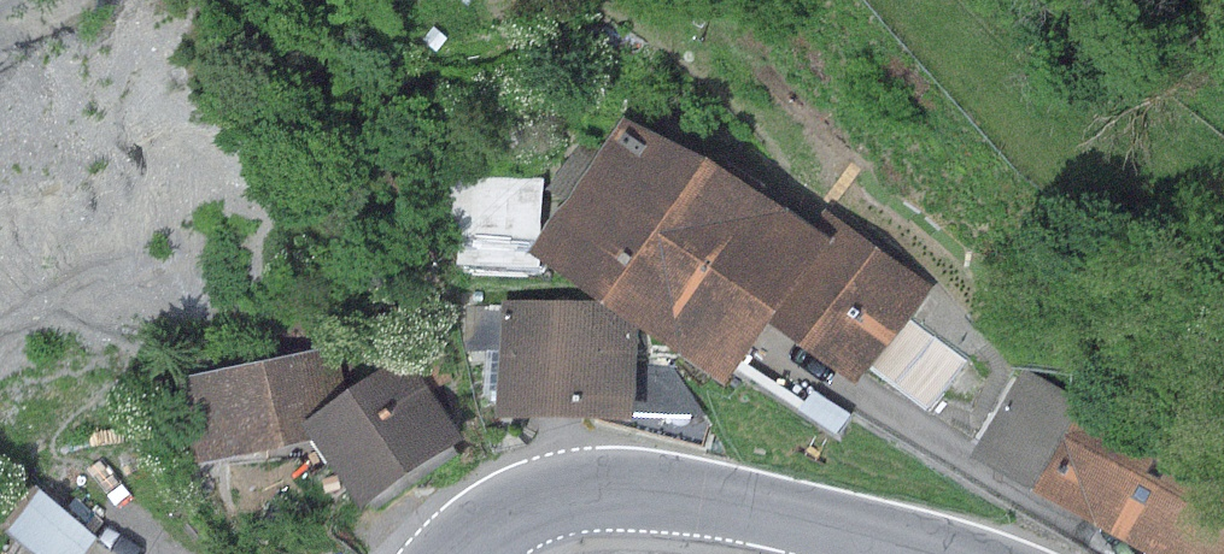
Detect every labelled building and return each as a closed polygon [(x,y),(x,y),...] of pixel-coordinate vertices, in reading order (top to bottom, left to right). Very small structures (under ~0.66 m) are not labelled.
[(653,242),(708,167),(620,103),(517,245),(605,308),(653,242)] [(653,242),(755,316),(810,241),(708,167),(653,242)] [(931,286),(830,213),(810,241),(755,316),(847,383),(860,366),(923,412),(962,360),(906,319),(931,286)] [(755,316),(653,242),(605,308),(707,382),(755,316)] [(464,348),(496,349),(497,300),(465,300),(464,348)] [(586,303),(497,300),(496,349),(494,415),(630,419),(631,332),(586,303)] [(336,344),(176,377),(193,462),(309,438),(297,420),(346,388),(336,344)] [(346,388),(297,420),(309,438),(352,503),(456,435),(401,352),(346,388)] [(969,453),(1027,486),(1076,398),(1019,366),(969,453)] [(1116,421),(1076,398),(1027,486),(1147,553),(1223,553),(1223,456),(1127,401),(1116,421)] [(3,530),(31,553),(80,553),(95,535),(38,488),(3,530)]
